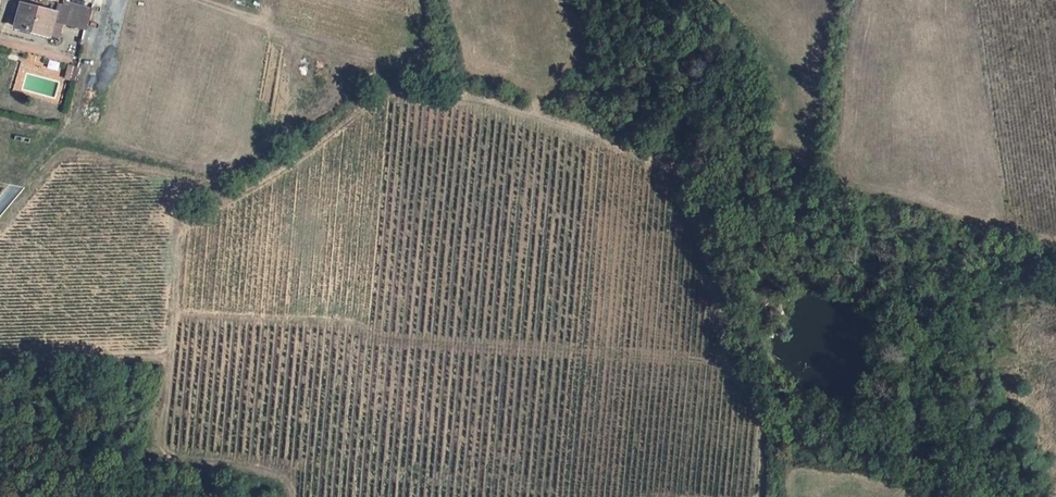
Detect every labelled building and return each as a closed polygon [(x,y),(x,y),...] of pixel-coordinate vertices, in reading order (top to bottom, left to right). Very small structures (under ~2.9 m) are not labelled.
[(52,28),(54,20),(86,27),(88,17),(54,7),(53,10),(21,2),(15,27),(45,34),(45,36),(46,38),(48,39),(50,39),(52,39),(54,38),(55,37),(56,35),(56,33),(55,31),(54,29),(52,28)] [(54,7),(88,17),(90,10),(55,2),(54,7)] [(63,77),(73,79),(76,65),(67,62),(63,77)]
